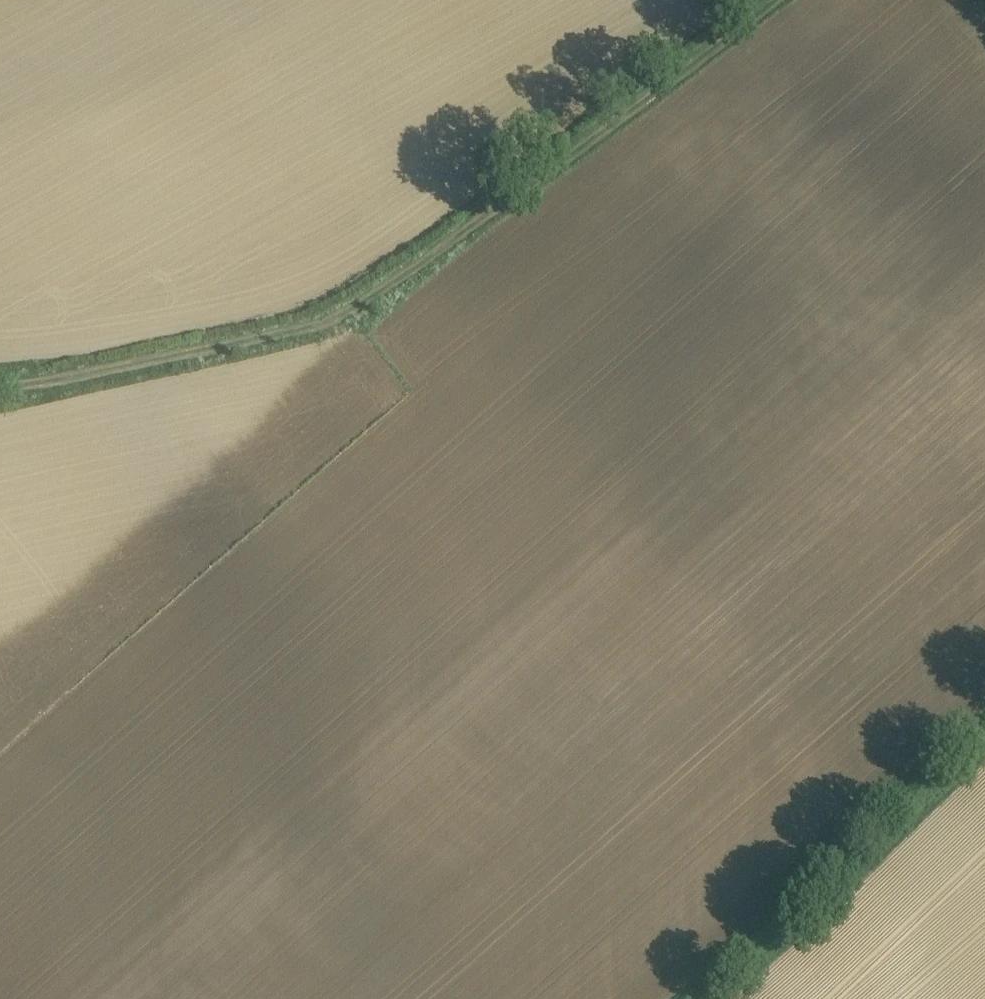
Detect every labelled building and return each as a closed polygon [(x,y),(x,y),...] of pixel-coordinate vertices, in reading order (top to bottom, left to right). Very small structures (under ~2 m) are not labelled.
[(690,12),(696,21),(713,10),(707,1),(690,12)]
